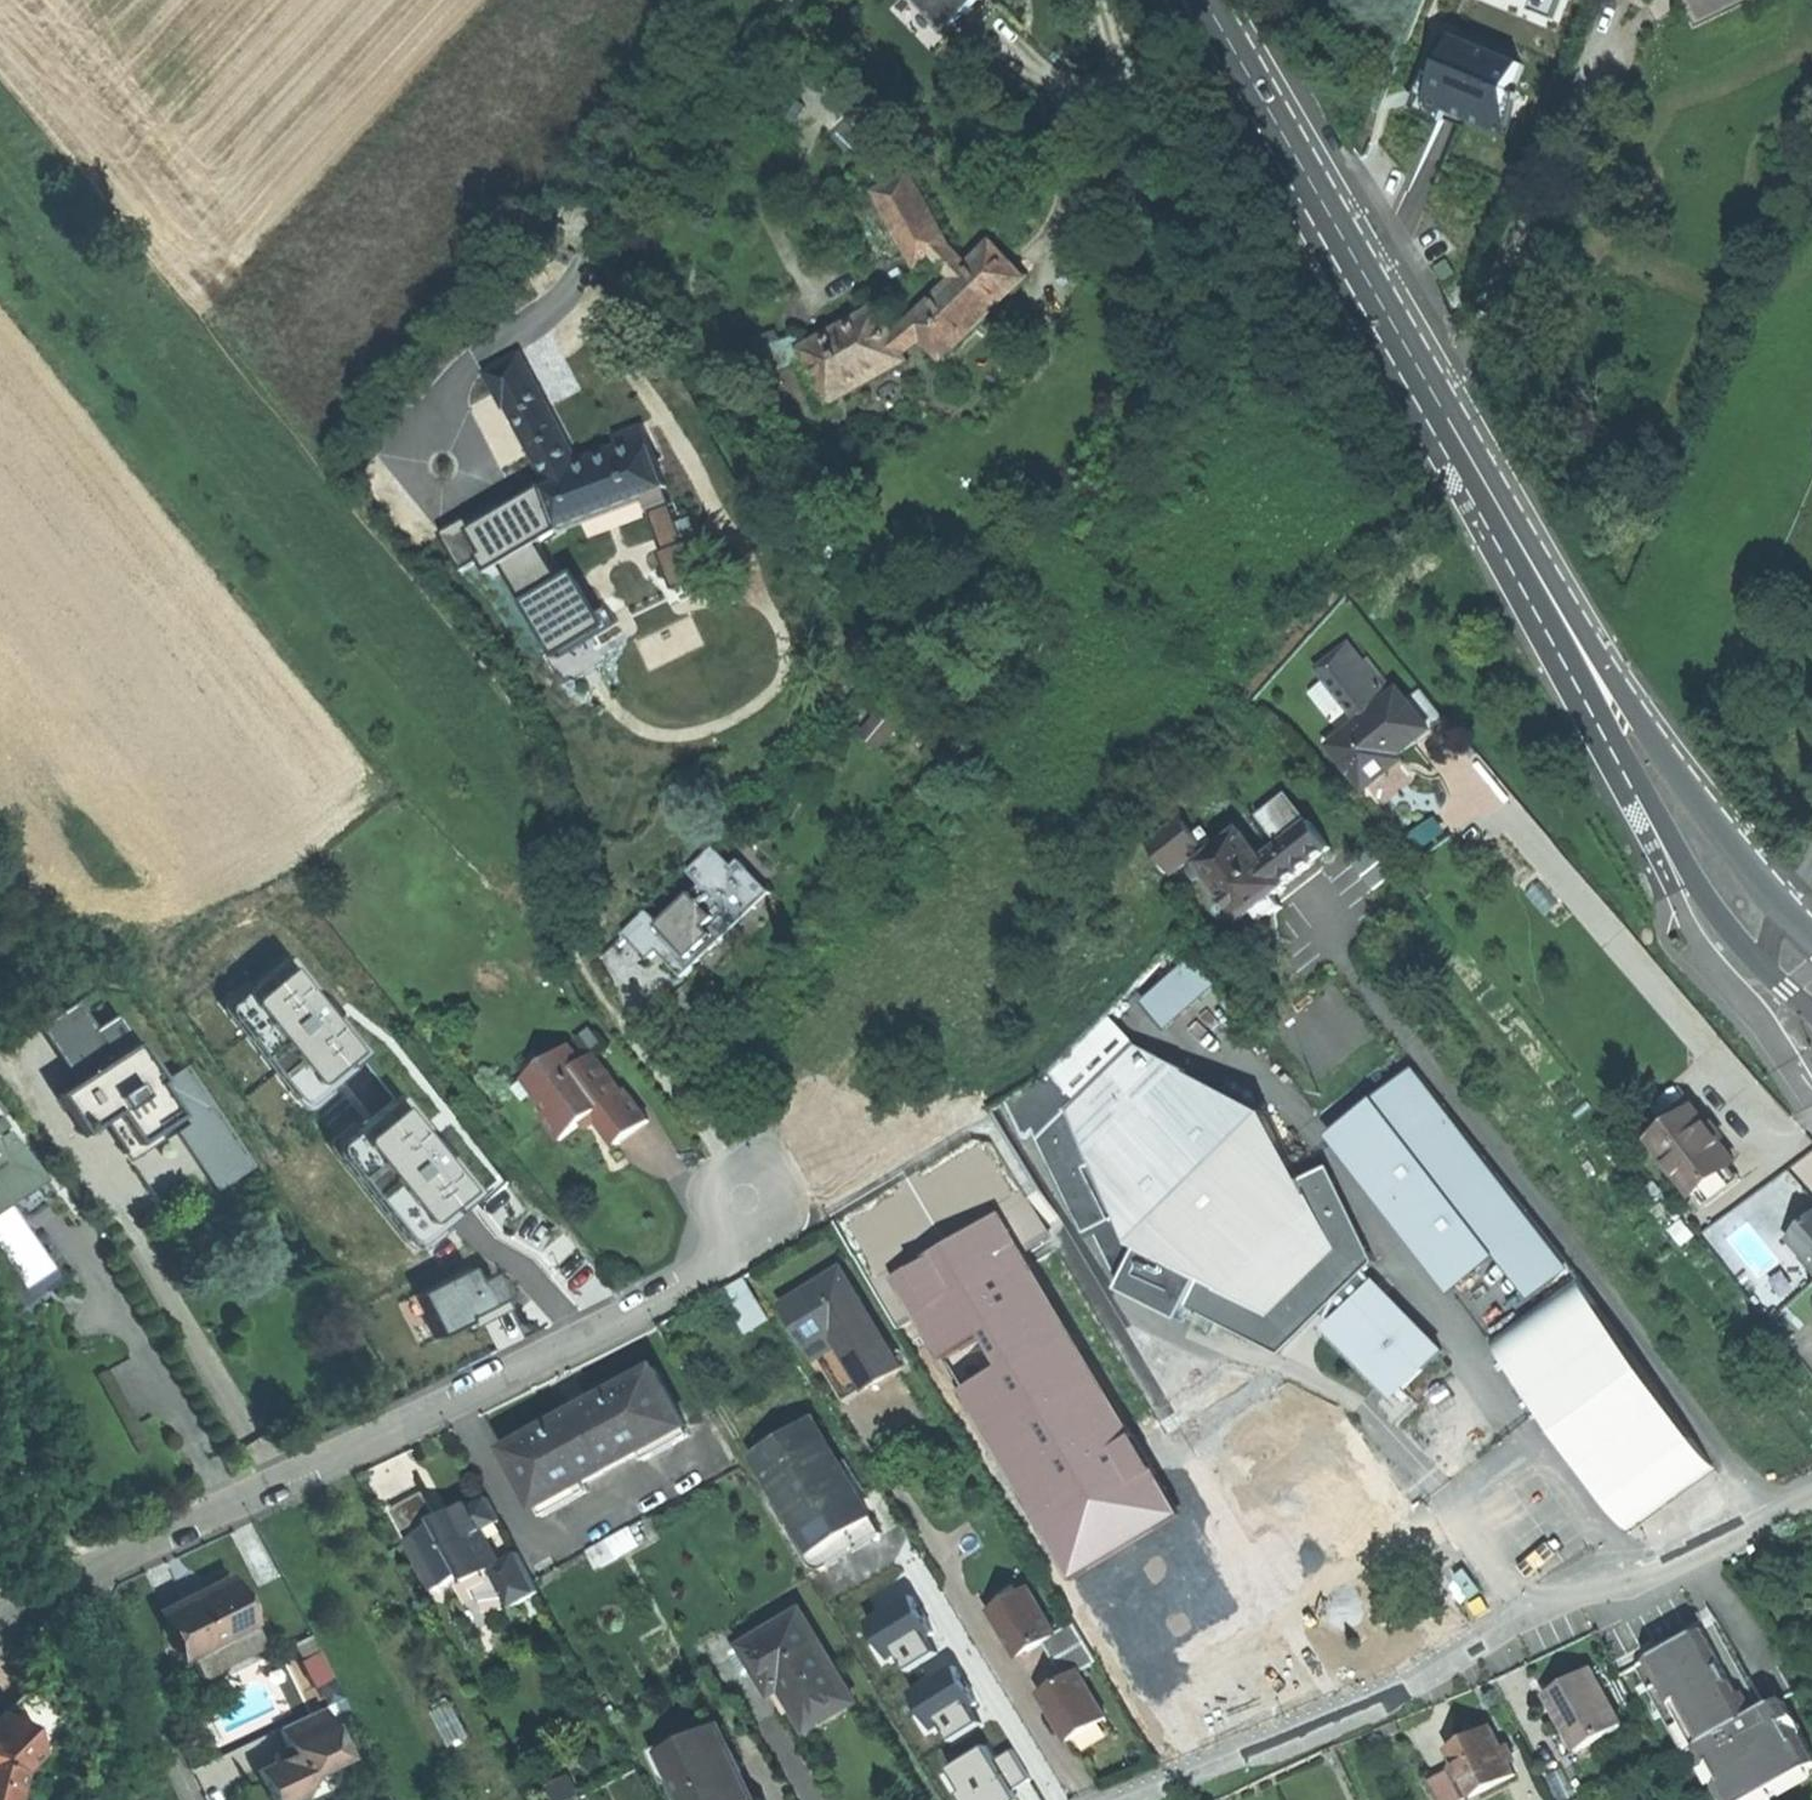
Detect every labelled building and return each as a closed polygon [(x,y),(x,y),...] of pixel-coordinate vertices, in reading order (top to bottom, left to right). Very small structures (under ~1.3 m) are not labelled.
[(959,44),(980,23),(1000,4),(996,0),(916,0),(959,44)] [(1697,7),(1703,21),(1748,0),(1713,0),(1697,7)] [(1488,51),(1455,37),(1428,102),(1497,131),(1524,65),(1488,51)] [(872,197),(913,272),(930,261),(950,283),(966,270),(948,251),(907,178),(872,197)] [(920,345),(940,366),(1025,285),(1006,265),(989,247),(966,270),(950,283),(905,327),(920,345)] [(1437,267),(1445,280),(1456,273),(1447,260),(1437,267)] [(804,367),(828,411),(905,366),(902,359),(891,339),(875,310),(800,350),(804,367)] [(920,345),(905,327),(891,339),(902,359),(920,345)] [(760,379),(804,367),(800,350),(796,338),(779,349),(756,357),(755,354),(753,355),(754,358),(758,380),(758,382),(760,381),(760,379)] [(505,407),(508,406),(541,387),(521,353),(486,373),(505,407)] [(508,406),(554,487),(583,472),(560,426),(541,387),(508,406)] [(551,488),(569,525),(651,494),(656,509),(675,502),(669,487),(672,485),(638,429),(614,444),(619,452),(583,472),(554,487),(551,488)] [(492,574),(505,565),(546,541),(565,532),(547,487),(519,503),(473,530),(485,553),(481,556),(492,574)] [(462,569),(481,556),(485,553),(473,530),(519,503),(513,491),(443,533),(462,569)] [(505,565),(527,603),(567,578),(546,541),(505,565)] [(567,578),(527,603),(559,658),(611,625),(598,604),(578,571),(567,578)] [(604,600),(598,604),(611,625),(618,622),(604,600)] [(1314,670),(1358,723),(1391,697),(1347,643),(1314,670)] [(1358,723),(1329,747),(1365,791),(1403,760),(1399,756),(1430,730),(1414,711),(1398,691),(1391,697),(1358,723)] [(1261,820),(1283,848),(1312,824),(1290,796),(1261,820)] [(1194,862),(1199,869),(1209,860),(1179,823),(1146,849),(1171,880),(1194,862)] [(1283,848),(1262,864),(1284,891),(1334,851),(1312,824),(1283,848)] [(1199,869),(1244,925),(1264,909),(1285,893),(1284,891),(1262,864),(1239,836),(1209,860),(1199,869)] [(649,911),(624,935),(649,961),(665,945),(675,956),(669,962),(684,978),(742,922),(728,908),(758,879),(739,860),(733,866),(714,847),(689,872),(702,885),(661,924),(649,911)] [(772,893),(758,879),(728,908),(742,922),(772,893)] [(329,1007),(289,956),(221,1009),(300,1107),(366,1055),(329,1007)] [(1192,960),(1145,1003),(1166,1026),(1213,983),(1192,960)] [(39,1027),(76,1083),(135,1044),(116,1014),(95,1028),(77,1001),(39,1027)] [(1034,1128),(1038,1140),(1067,1111),(1135,1045),(1109,1015),(1050,1072),(1007,1101),(1024,1139),(1034,1128)] [(594,1026),(576,1037),(586,1053),(604,1042),(594,1026)] [(76,1083),(57,1095),(83,1134),(103,1121),(124,1153),(158,1130),(170,1123),(180,1116),(159,1084),(161,1083),(135,1044),(76,1083)] [(1135,1045),(1067,1111),(1120,1215),(1134,1245),(1141,1248),(1204,1276),(1272,1312),(1282,1306),(1276,1296),(1284,1286),(1293,1292),(1339,1244),(1304,1182),(1270,1113),(1188,1072),(1189,1071),(1135,1045)] [(562,1140),(581,1126),(596,1115),(600,1120),(618,1144),(632,1133),(649,1120),(626,1090),(623,1092),(595,1055),(583,1064),(570,1046),(543,1066),(552,1078),(536,1090),(551,1110),(543,1116),(562,1140)] [(185,1066),(161,1083),(159,1084),(180,1116),(170,1123),(214,1189),(251,1165),(185,1066)] [(527,1079),(536,1090),(552,1078),(543,1066),(527,1079)] [(1338,1137),(1452,1283),(1507,1241),(1534,1220),(1420,1074),(1338,1137)] [(401,1093),(333,1146),(416,1252),(446,1228),(441,1222),(479,1193),(441,1145),(401,1093)] [(1693,1110),(1651,1143),(1694,1196),(1698,1192),(1731,1166),(1736,1162),(1712,1133),(1693,1110)] [(1094,1228),(1120,1215),(1067,1111),(1038,1140),(1085,1232),(1094,1228)] [(586,1131),(600,1120),(596,1115),(581,1126),(586,1131)] [(7,1197),(37,1176),(3,1133),(0,1135),(0,1202),(7,1197)] [(1743,1180),(1731,1166),(1698,1192),(1710,1207),(1743,1180)] [(1328,1171),(1304,1182),(1339,1244),(1293,1292),(1319,1307),(1324,1312),(1363,1270),(1368,1265),(1372,1267),(1376,1262),(1372,1252),(1368,1254),(1328,1171)] [(56,1199),(37,1176),(7,1197),(24,1221),(56,1199)] [(1094,1228),(1123,1284),(1141,1248),(1134,1245),(1120,1215),(1094,1228)] [(1696,1235),(1682,1219),(1669,1230),(1682,1246),(1696,1235)] [(1078,1578),(1185,1515),(1005,1220),(897,1279),(1078,1578)] [(1534,1220),(1507,1241),(1543,1287),(1570,1266),(1534,1220)] [(1788,1245),(1804,1263),(1802,1265),(1811,1276),(1811,1223),(1788,1245)] [(1189,1304),(1204,1276),(1141,1248),(1123,1284),(1120,1289),(1181,1321),(1189,1304)] [(472,1264),(416,1292),(438,1335),(473,1318),(476,1323),(511,1306),(493,1271),(479,1278),(476,1273),(472,1264)] [(1442,1351),(1363,1270),(1324,1312),(1328,1317),(1329,1315),(1399,1386),(1416,1377),(1442,1351)] [(901,1367),(843,1271),(786,1306),(812,1349),(838,1333),(870,1386),(883,1379),(901,1367)] [(1288,1332),(1286,1311),(1282,1306),(1272,1312),(1204,1276),(1189,1304),(1192,1305),(1191,1307),(1270,1346),(1273,1342),(1284,1331),(1287,1333),(1288,1332)] [(1491,1338),(1628,1529),(1715,1467),(1578,1276),(1491,1338)] [(746,1278),(722,1292),(748,1333),(771,1318),(746,1278)] [(1282,1306),(1286,1311),(1301,1309),(1319,1307),(1293,1292),(1284,1286),(1276,1296),(1282,1306)] [(1294,1339),(1288,1332),(1287,1333),(1284,1331),(1273,1342),(1270,1346),(1279,1351),(1294,1339)] [(845,1402),(870,1386),(838,1333),(812,1349),(845,1402)] [(508,1450),(540,1508),(688,1427),(656,1369),(583,1409),(508,1450)] [(1303,1395),(1190,1461),(1219,1511),(1333,1446),(1303,1395)] [(815,1423),(757,1457),(783,1500),(811,1546),(869,1512),(815,1423)] [(392,1509),(410,1543),(441,1526),(440,1524),(439,1525),(436,1520),(439,1519),(424,1492),(406,1501),(392,1509)] [(488,1498),(471,1507),(484,1530),(501,1521),(488,1498)] [(882,1534),(869,1512),(811,1546),(783,1500),(774,1505),(815,1573),(845,1555),(882,1534)] [(1127,1572),(1153,1618),(1249,1564),(1215,1502),(1162,1532),(1171,1548),(1127,1572)] [(441,1526),(410,1543),(436,1591),(450,1583),(467,1574),(483,1565),(486,1571),(501,1563),(486,1536),(487,1535),(484,1530),(471,1507),(469,1503),(453,1512),(456,1518),(441,1526)] [(630,1529),(609,1541),(618,1557),(639,1545),(630,1529)] [(519,1553),(501,1563),(486,1571),(483,1565),(467,1574),(484,1607),(506,1595),(512,1606),(539,1591),(519,1553)] [(514,1610),(512,1606),(506,1595),(484,1607),(467,1574),(450,1583),(476,1630),(514,1610)] [(162,1611),(185,1658),(203,1649),(248,1626),(250,1625),(227,1579),(179,1603),(162,1611)] [(1129,1579),(1087,1606),(1167,1731),(1209,1704),(1129,1579)] [(1044,1641),(1057,1634),(1030,1587),(991,1610),(1019,1656),(1044,1641)] [(938,1653),(929,1637),(935,1633),(912,1595),(867,1622),(890,1661),(896,1658),(905,1672),(938,1653)] [(780,1689),(806,1732),(829,1718),(856,1702),(802,1611),(739,1648),(768,1696),(780,1689)] [(1075,1623),(1057,1634),(1044,1641),(1067,1679),(1081,1671),(1098,1661),(1075,1623)] [(257,1645),(248,1626),(203,1649),(212,1667),(257,1645)] [(1649,1659),(1728,1799),(1753,1799),(1811,1767),(1811,1751),(1782,1698),(1752,1714),(1705,1629),(1673,1646),(1649,1659)] [(292,1645),(300,1660),(317,1652),(309,1636),(292,1645)] [(311,1688),(331,1677),(317,1652),(300,1660),(298,1662),(311,1688)] [(1801,1664),(1811,1681),(1811,1657),(1801,1664)] [(951,1742),(982,1723),(973,1709),(981,1704),(955,1663),(909,1692),(935,1733),(942,1729),(951,1742)] [(1547,1692),(1579,1750),(1624,1725),(1592,1667),(1568,1681),(1547,1692)] [(1108,1718),(1081,1671),(1067,1679),(1042,1694),(1069,1741),(1087,1730),(1108,1718)] [(0,1716),(0,1719),(27,1733),(37,1753),(67,1724),(31,1687),(0,1716)] [(278,1729),(291,1755),(257,1771),(268,1794),(271,1799),(293,1799),(305,1794),(312,1774),(345,1759),(321,1709),(278,1729)] [(0,1719),(0,1799),(12,1799),(20,1771),(37,1753),(27,1733),(0,1719)] [(744,1779),(719,1727),(660,1756),(657,1749),(651,1752),(667,1784),(672,1782),(681,1799),(738,1799),(731,1785),(744,1779)] [(1449,1748),(1473,1796),(1516,1774),(1493,1727),(1470,1738),(1449,1748)] [(953,1770),(968,1799),(1018,1799),(1013,1792),(996,1760),(989,1748),(953,1770)] [(1012,1748),(996,1760),(1013,1792),(1031,1780),(1012,1748)] [(1448,1766),(1447,1767),(1448,1768),(1429,1778),(1427,1776),(1426,1777),(1438,1799),(1461,1799),(1465,1798),(1448,1766)] [(552,1799),(571,1799),(576,1797),(568,1779),(546,1790),(552,1799)] [(744,1779),(731,1785),(738,1799),(748,1799),(753,1798),(744,1779)] [(118,1789),(107,1799),(130,1799),(118,1789)]
